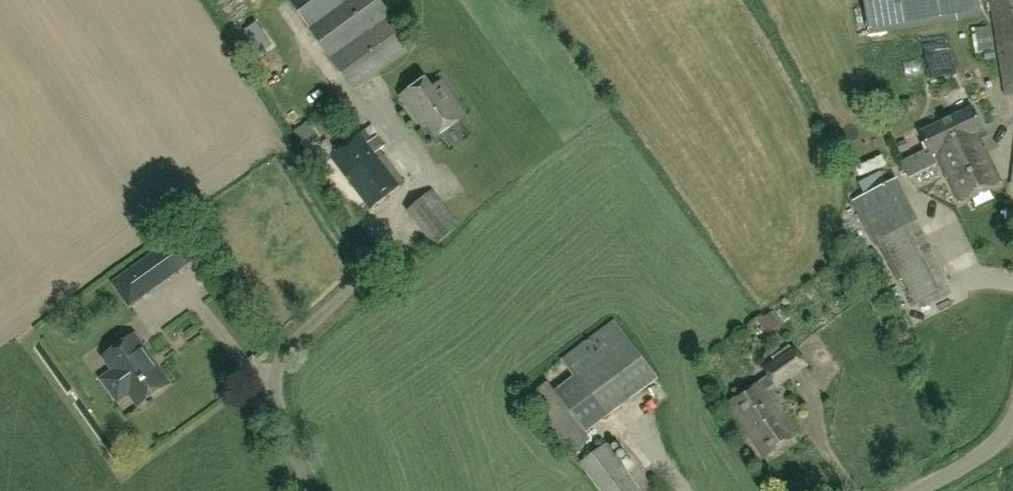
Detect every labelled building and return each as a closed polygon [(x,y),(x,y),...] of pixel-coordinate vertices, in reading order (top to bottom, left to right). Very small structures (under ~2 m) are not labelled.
[(310,28),(348,0),(289,0),(310,28)] [(354,90),(415,45),(380,0),(348,0),(310,28),(354,90)] [(870,35),(982,17),(979,0),(865,0),(870,35)] [(999,45),(1008,95),(1012,94),(1012,0),(992,0),(999,45)] [(962,77),(955,46),(929,52),(936,83),(962,77)] [(421,122),(426,118),(438,135),(460,120),(452,108),(457,104),(441,82),(431,90),(424,80),(402,96),(421,122)] [(904,167),(906,172),(909,178),(937,163),(934,158),(932,155),(937,152),(940,157),(977,138),(986,133),(972,105),(920,131),(929,149),(906,161),(908,165),(904,167)] [(371,208),(404,182),(378,149),(383,146),(376,136),(371,140),(363,129),(329,155),(371,208)] [(998,180),(977,138),(940,157),(961,199),(998,180)] [(920,225),(897,179),(853,201),(875,247),(920,225)] [(434,245),(459,226),(432,191),(407,210),(434,245)] [(871,241),(862,245),(869,261),(878,257),(871,241)] [(179,270),(163,249),(113,285),(129,307),(179,270)] [(783,316),(771,320),(775,332),(787,329),(783,316)] [(606,418),(659,378),(614,320),(562,359),(606,418)] [(130,392),(138,405),(169,383),(135,335),(104,357),(114,370),(102,379),(119,400),(130,392)] [(778,387),(808,366),(795,348),(765,368),(769,375),(729,404),(766,458),(799,435),(767,389),(776,383),(778,387)] [(528,396),(572,454),(591,440),(548,382),(528,396)] [(583,460),(579,463),(600,490),(642,490),(607,443),(583,460)]
